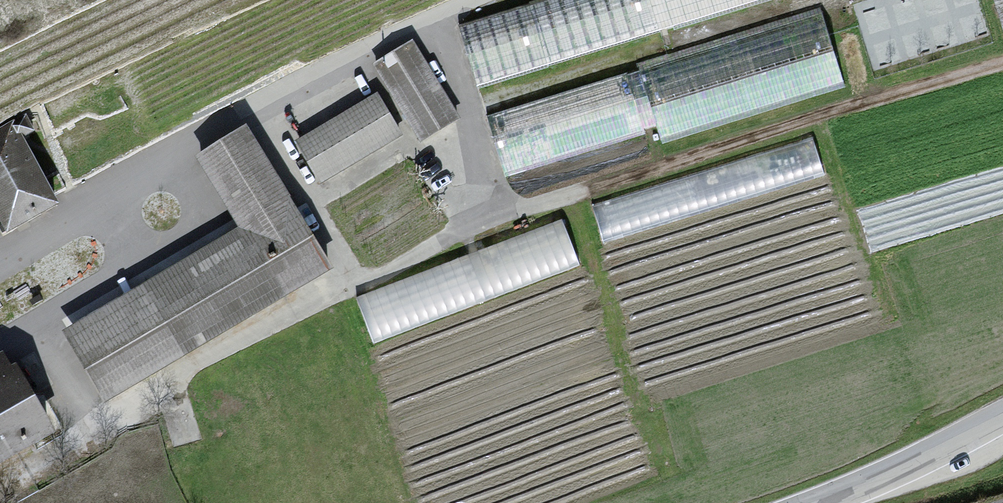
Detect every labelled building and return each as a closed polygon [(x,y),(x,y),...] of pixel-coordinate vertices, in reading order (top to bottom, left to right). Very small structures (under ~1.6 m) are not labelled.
[(460,31),(480,93),(790,0),(562,0),(460,31)] [(634,73),(491,118),(511,180),(657,134),(662,150),(848,91),(821,8),(638,67),(634,73)] [(376,64),(425,143),(466,118),(417,39),(376,64)] [(380,93),(300,142),(327,186),(407,137),(380,93)] [(0,132),(0,220),(16,249),(75,217),(22,120),(0,132)] [(245,238),(69,339),(111,412),(342,279),(257,133),(202,164),(245,238)] [(828,181),(817,142),(593,210),(605,248),(828,181)] [(564,224),(357,305),(375,351),(582,271),(564,224)] [(63,444),(13,355),(0,362),(0,479),(63,444)]
